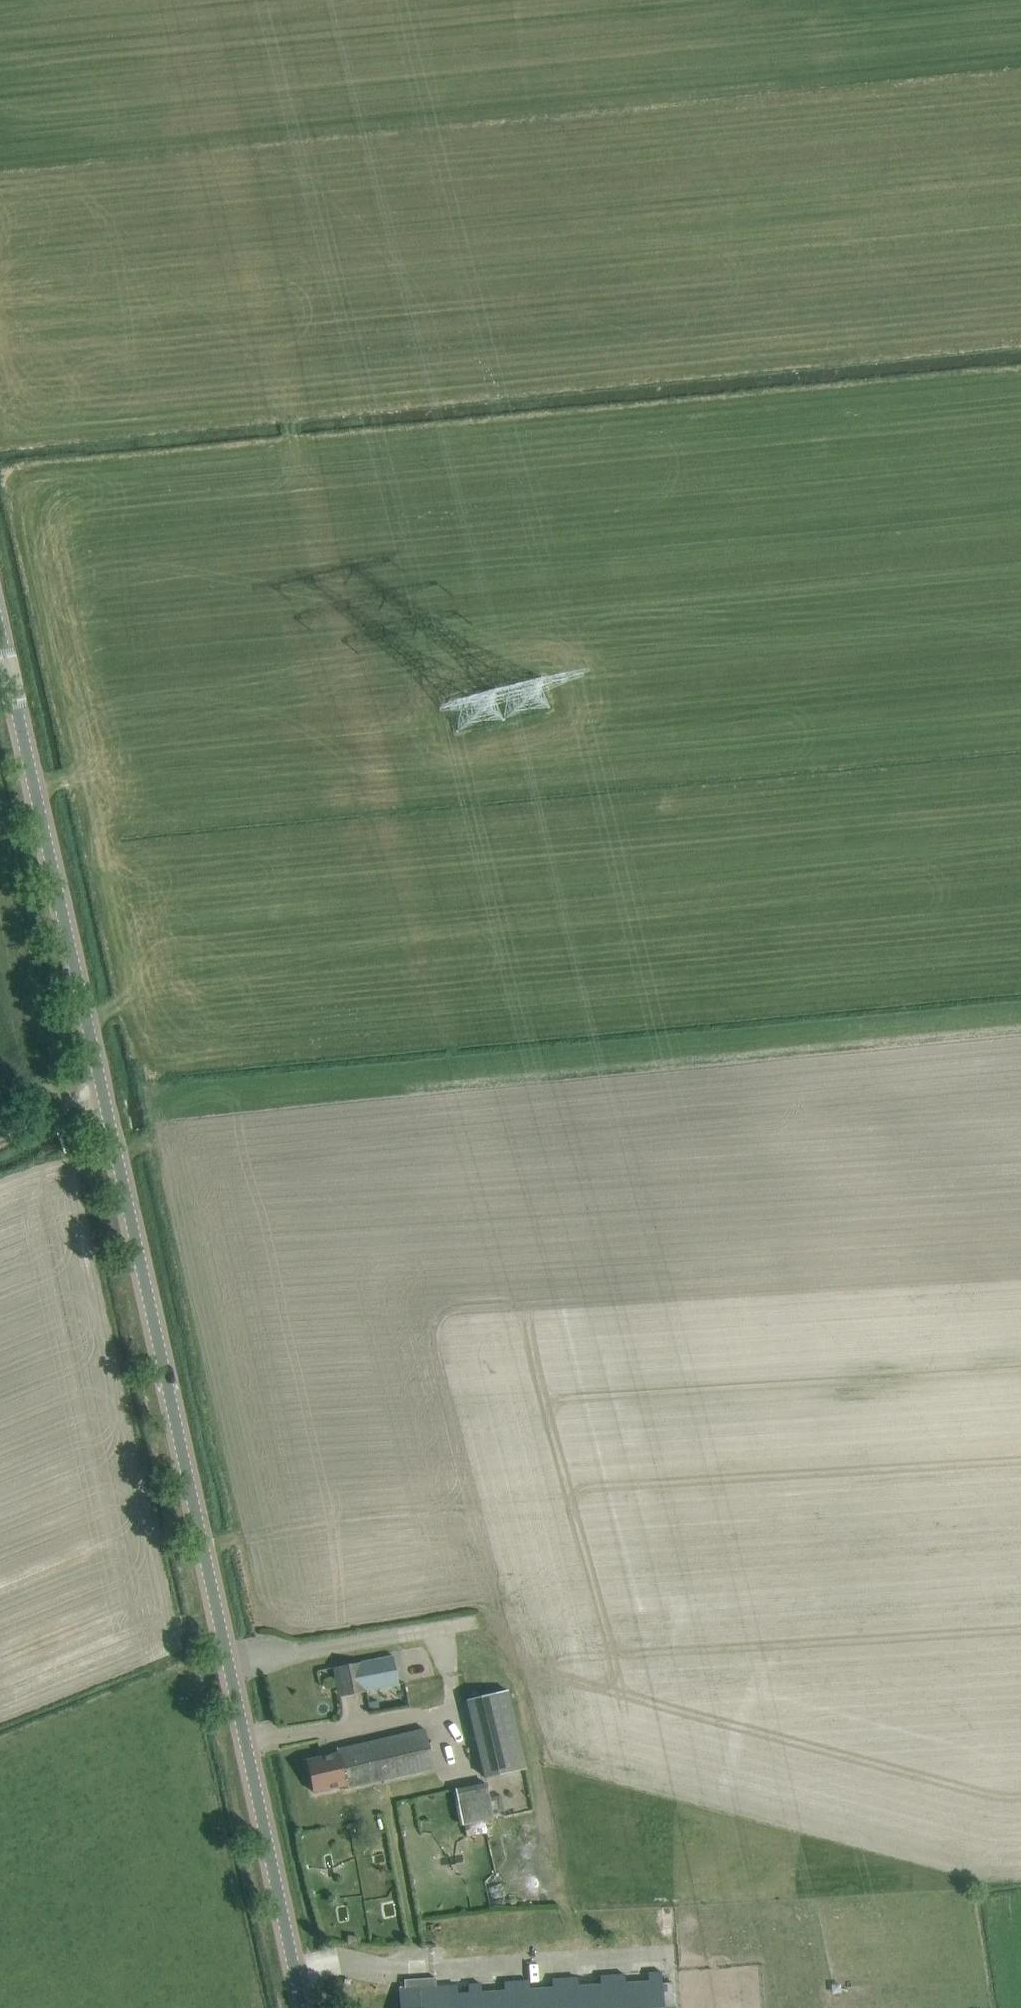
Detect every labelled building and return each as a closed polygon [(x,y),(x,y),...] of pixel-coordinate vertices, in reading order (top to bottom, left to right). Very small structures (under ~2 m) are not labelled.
[(399,1685),(395,1656),(364,1662),(369,1690),(399,1685)] [(508,1689),(467,1698),(487,1777),(526,1768),(508,1689)] [(425,1729),(356,1745),(337,1750),(337,1753),(345,1788),(364,1784),(434,1767),(425,1729)] [(314,1792),(344,1785),(337,1753),(307,1760),(314,1792)] [(493,1783),(461,1786),(465,1822),(496,1819),(493,1783)] [(399,1988),(401,2007),(664,2007),(661,1971),(437,1986),(437,1977),(406,1979),(406,1988),(405,1988),(399,1988)]
